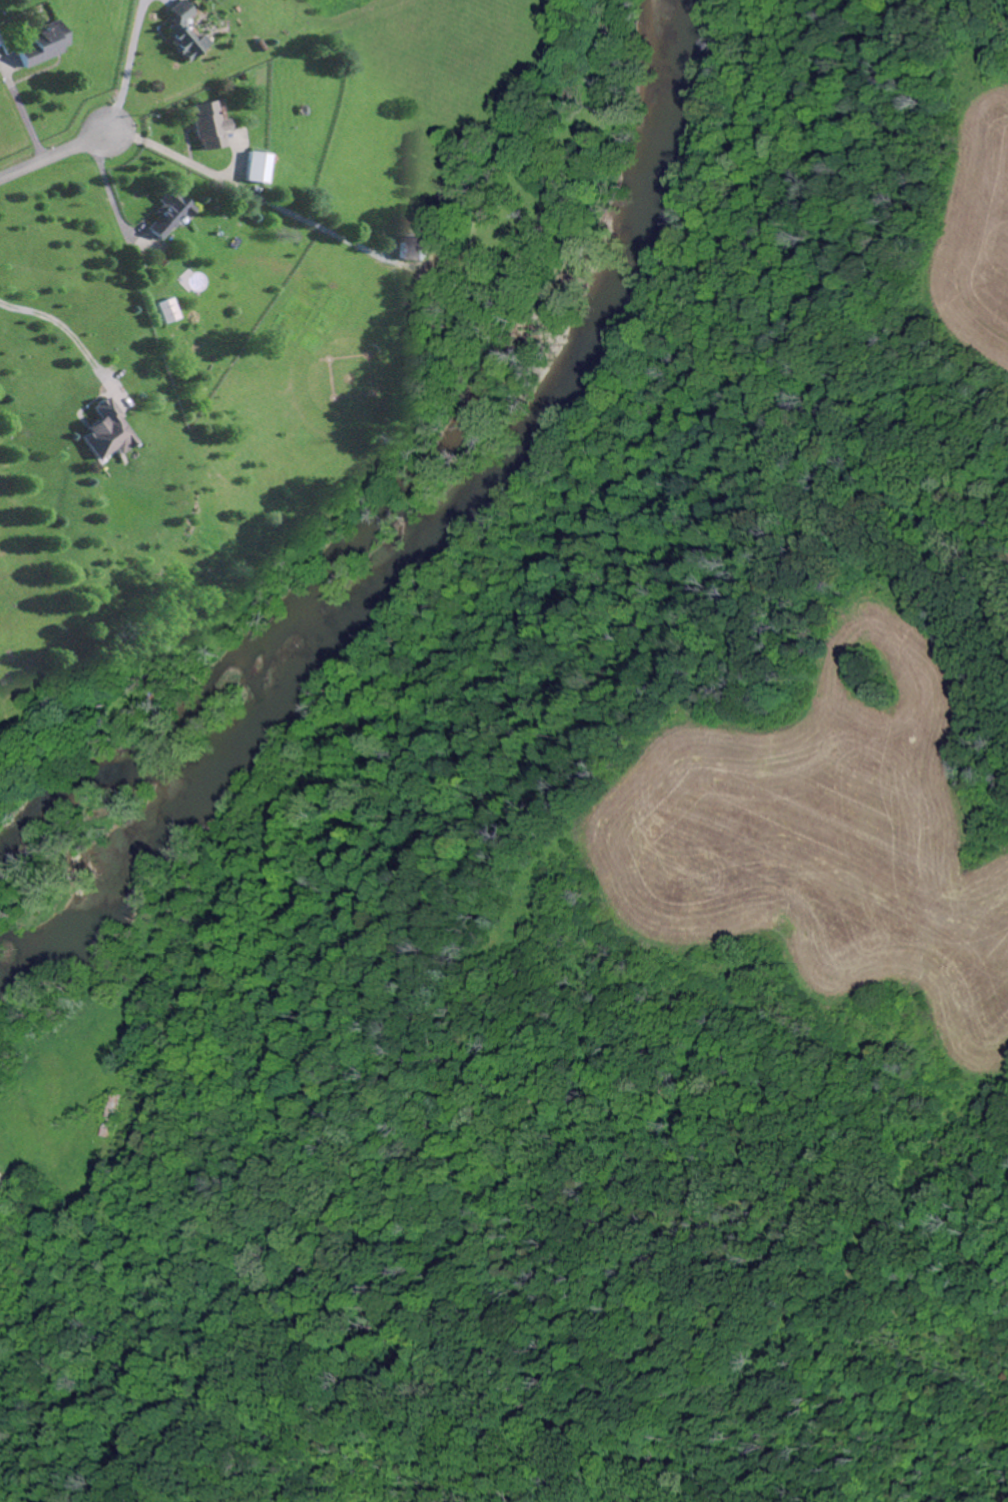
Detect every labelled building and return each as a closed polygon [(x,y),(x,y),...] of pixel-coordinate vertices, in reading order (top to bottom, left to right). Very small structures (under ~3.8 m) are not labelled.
[(189,62),(211,44),(203,34),(197,39),(184,23),(195,14),(184,1),(171,12),(178,20),(163,32),(189,62)] [(69,47),(62,26),(27,37),(30,47),(19,51),(25,69),(64,56),(62,49),(69,47)] [(193,106),(195,118),(191,118),(195,142),(200,141),(201,152),(225,149),(223,133),(230,132),(228,120),(218,122),(215,103),(193,106)] [(147,228),(161,241),(192,209),(170,188),(158,201),(161,205),(152,214),(157,218),(147,228)] [(401,259),(426,260),(427,237),(402,237),(401,259)] [(162,324),(178,319),(171,298),(155,304),(162,324)] [(95,462),(113,449),(116,455),(134,442),(103,399),(90,408),(97,418),(82,429),(85,433),(78,438),(95,462)]
